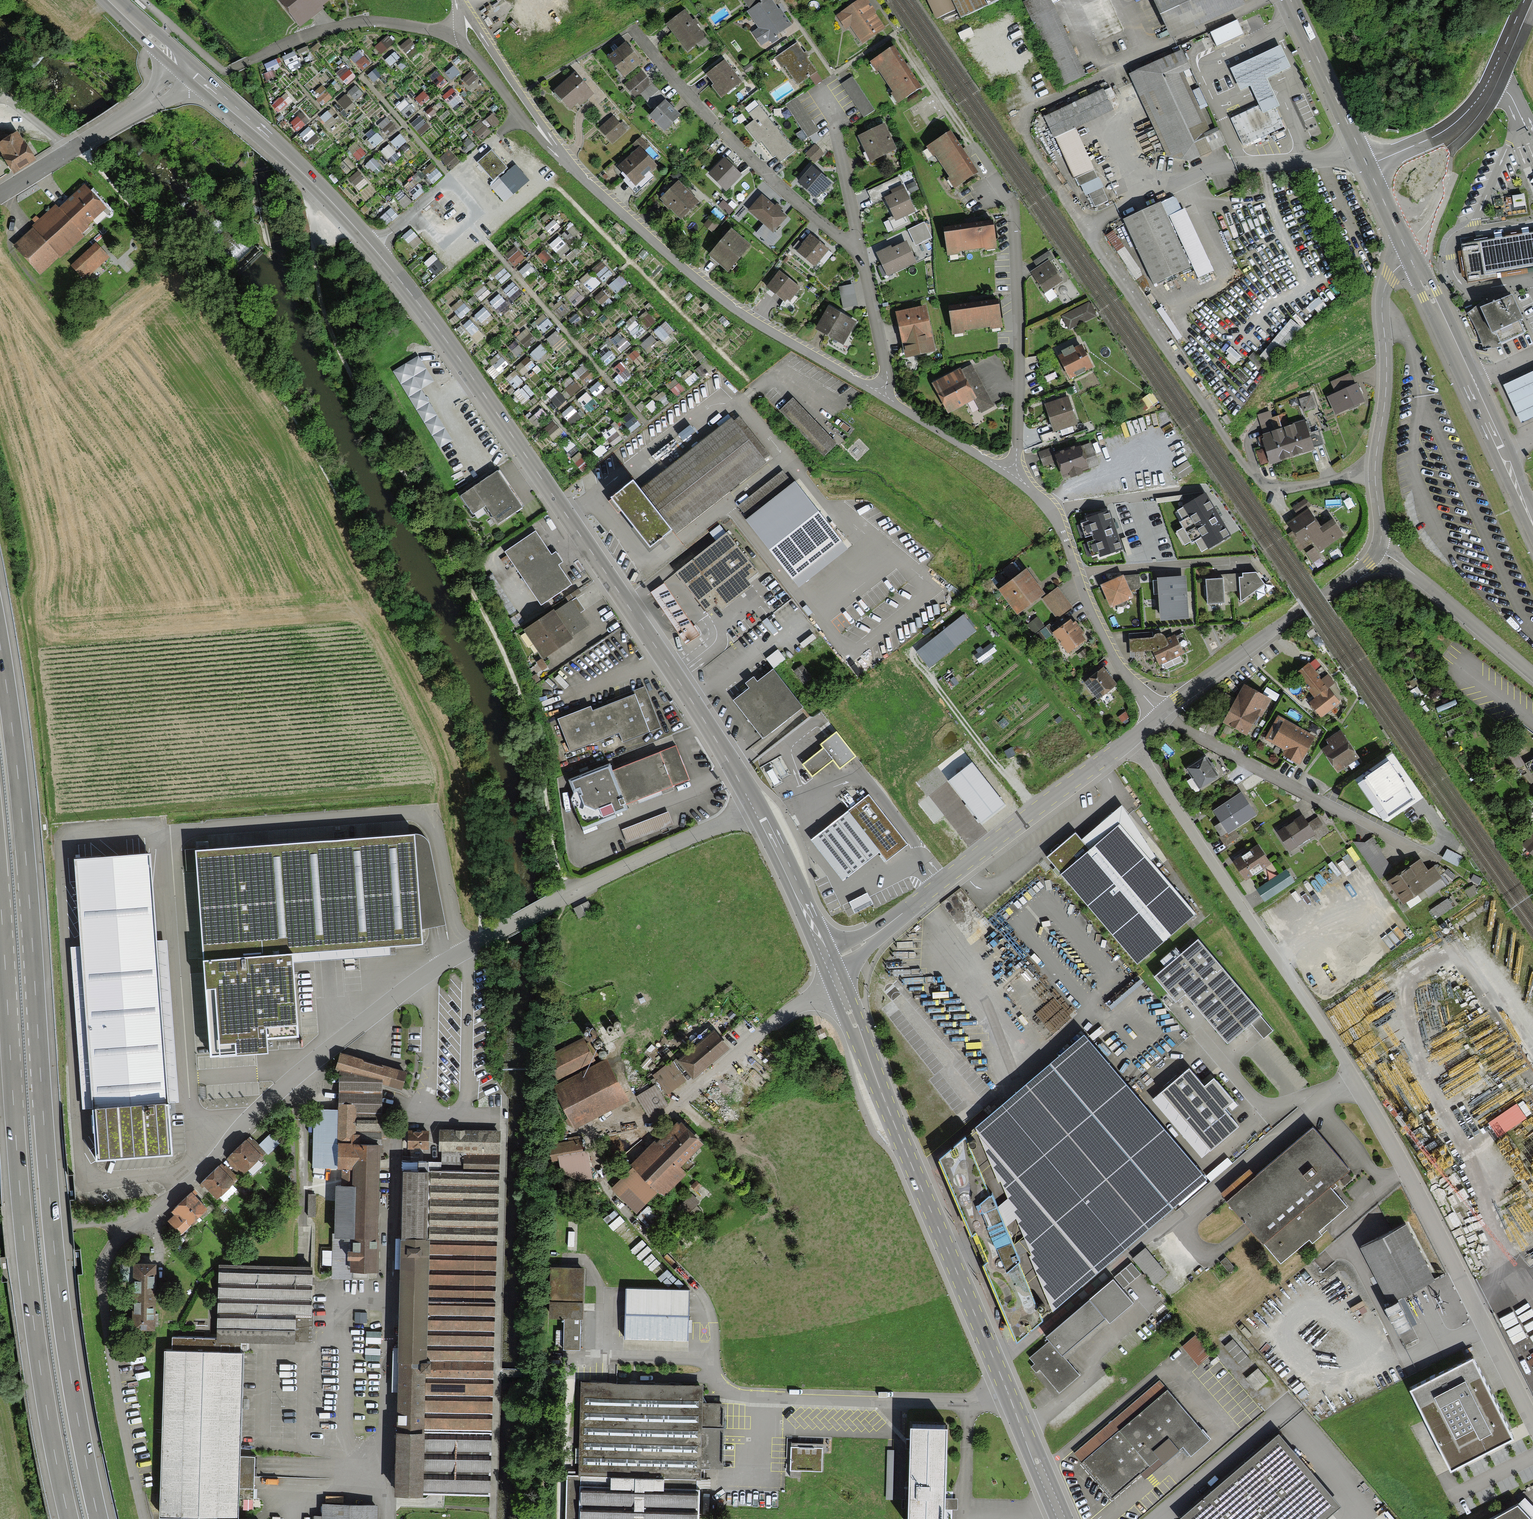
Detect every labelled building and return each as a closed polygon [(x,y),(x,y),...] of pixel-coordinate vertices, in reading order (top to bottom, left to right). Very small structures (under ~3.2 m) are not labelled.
[(304,28),(336,0),(279,0),(304,28)] [(764,0),(741,0),(748,11),(764,0)] [(748,11),(761,30),(754,35),(759,44),(786,26),(769,0),(764,0),(748,11)] [(882,28),(864,0),(862,0),(837,17),(846,30),(850,27),(860,42),(882,28)] [(983,0),(927,0),(936,19),(956,9),(961,19),(986,7),(983,0)] [(1048,0),(1043,0),(1035,4),(1071,83),(1083,78),(1048,0)] [(1171,34),(1244,0),(1155,0),(1171,34)] [(666,28),(686,52),(703,37),(683,14),(666,28)] [(1237,22),(1210,35),(1217,48),(1244,35),(1237,22)] [(814,74),(796,46),(775,59),(781,69),(783,67),(789,76),(791,75),(797,84),(814,74)] [(1230,121),(1242,147),(1269,135),(1271,138),(1286,131),(1276,110),(1280,108),(1267,81),(1291,70),(1280,48),(1231,71),(1241,91),(1249,87),(1259,108),(1230,121)] [(622,78),(638,66),(625,49),(609,62),(622,78)] [(898,104),(919,90),(892,50),(871,64),(898,104)] [(1181,53),(1130,77),(1174,170),(1224,146),(1216,129),(1209,133),(1181,74),(1189,70),(1181,53)] [(723,97),(740,84),(724,64),(707,78),(723,97)] [(625,89),(633,98),(649,84),(641,75),(625,89)] [(573,77),(554,94),(569,112),(589,95),(573,77)] [(873,112),(851,79),(842,85),(864,118),(873,112)] [(651,86),(641,97),(652,107),(662,97),(651,86)] [(1111,112),(1101,91),(1044,117),(1054,138),(1111,112)] [(796,100),(785,107),(806,139),(817,131),(796,100)] [(677,118),(664,105),(650,119),(664,132),(677,118)] [(781,161),(793,152),(763,115),(746,128),(758,144),(761,141),(774,157),(776,155),(781,161)] [(611,120),(600,130),(611,143),(623,134),(611,120)] [(894,151),(883,127),(857,139),(868,162),(894,151)] [(977,175),(950,135),(928,149),(955,189),(977,175)] [(17,136),(0,147),(0,149),(14,172),(32,160),(17,136)] [(637,151),(619,168),(635,185),(654,167),(641,154),(648,148),(640,140),(633,146),(637,151)] [(822,156),(815,147),(805,155),(812,165),(822,156)] [(481,166),(497,184),(511,172),(494,153),(481,166)] [(739,176),(723,162),(710,176),(725,191),(739,176)] [(828,184),(811,171),(800,186),(817,199),(828,184)] [(696,203),(677,184),(660,201),(679,220),(696,203)] [(888,184),(871,192),(874,200),(892,192),(888,184)] [(908,194),(917,190),(914,184),(905,188),(908,194)] [(64,206),(37,229),(64,259),(94,233),(91,230),(112,211),(90,187),(66,209),(64,206)] [(903,193),(886,200),(895,221),(912,213),(903,193)] [(1177,197),(1124,222),(1153,285),(1193,266),(1199,278),(1212,272),(1177,197)] [(761,198),(749,212),(772,231),(784,217),(761,198)] [(992,224),(946,231),(949,255),(995,248),(992,224)] [(64,259),(37,229),(18,247),(44,277),(64,259)] [(748,247),(730,233),(709,258),(727,273),(748,247)] [(1112,233),(1106,238),(1134,280),(1140,276),(1112,233)] [(1463,246),(1469,283),(1532,272),(1532,235),(1463,246)] [(809,238),(798,254),(815,267),(827,251),(809,238)] [(905,245),(878,257),(887,276),(914,263),(905,245)] [(112,261),(99,247),(76,270),(89,284),(112,261)] [(1031,276),(1044,296),(1061,284),(1047,265),(1052,262),(1048,255),(1035,264),(1039,270),(1031,276)] [(797,289),(778,275),(767,290),(785,304),(797,289)] [(852,288),(840,290),(843,307),(855,305),(852,288)] [(1510,300),(1469,317),(1483,349),(1491,346),(1524,332),(1515,310),(1510,300)] [(996,302),(950,308),(953,333),(999,327),(996,302)] [(1062,318),(1068,329),(1091,317),(1085,306),(1062,318)] [(923,309),(896,315),(906,358),(932,352),(923,309)] [(854,324),(829,310),(818,330),(843,344),(854,324)] [(1058,362),(1069,385),(1091,374),(1080,351),(1058,362)] [(972,367),(934,387),(948,414),(966,405),(973,417),(993,406),(972,367)] [(1504,386),(1521,423),(1532,417),(1532,373),(1504,386)] [(1328,400),(1335,415),(1361,403),(1349,377),(1333,384),(1338,395),(1328,400)] [(1067,399),(1046,407),(1055,432),(1076,424),(1067,399)] [(1301,402),(1304,412),(1313,409),(1311,399),(1301,402)] [(781,414),(828,461),(841,448),(794,401),(781,414)] [(1257,415),(1263,434),(1275,430),(1271,418),(1272,418),(1270,411),(1257,415)] [(1263,434),(1262,434),(1264,439),(1262,439),(1270,464),(1314,450),(1314,448),(1305,422),(1305,419),(1292,423),(1293,424),(1275,430),(1263,434)] [(1307,421),(1305,422),(1314,448),(1324,445),(1319,430),(1311,433),(1307,421)] [(612,498),(651,547),(673,530),(676,534),(765,463),(733,422),(643,493),(633,481),(612,498)] [(1096,464),(1089,445),(1055,458),(1063,477),(1096,464)] [(1050,450),(1039,454),(1043,465),(1054,461),(1050,450)] [(1187,464),(1176,471),(1180,477),(1191,470),(1187,464)] [(782,471),(737,507),(747,519),(792,483),(782,471)] [(522,510),(497,473),(460,498),(474,518),(487,509),(499,526),(522,510)] [(794,482),(792,483),(747,519),(745,521),(797,588),(847,549),(794,482)] [(1206,496),(1177,513),(1202,555),(1231,538),(1206,496)] [(1300,519),(1289,527),(1310,559),(1342,537),(1332,523),(1319,531),(1306,511),(1309,508),(1305,502),(1293,509),(1300,519)] [(1109,513),(1086,520),(1100,560),(1123,552),(1109,513)] [(555,558),(539,534),(510,554),(545,606),(574,587),(562,568),(567,564),(560,554),(555,558)] [(728,534),(677,575),(711,616),(721,608),(726,614),(756,589),(752,584),(762,576),(728,534)] [(998,590),(1017,615),(1045,594),(1026,569),(998,590)] [(1239,594),(1239,604),(1263,586),(1254,574),(1224,575),(1225,593),(1239,594)] [(1121,579),(1101,588),(1110,608),(1130,599),(1127,592),(1138,591),(1138,578),(1121,579)] [(1182,581),(1154,583),(1156,618),(1184,616),(1182,581)] [(1221,581),(1206,582),(1207,605),(1222,605),(1221,581)] [(654,595),(690,645),(702,636),(666,586),(654,595)] [(1056,591),(1044,601),(1057,617),(1069,607),(1056,591)] [(595,625),(579,600),(528,634),(546,662),(578,641),(576,638),(595,625)] [(975,631),(962,615),(916,653),(929,669),(975,631)] [(1037,618),(1029,624),(1036,632),(1043,626),(1037,618)] [(1070,622),(1055,632),(1068,651),(1083,641),(1070,622)] [(1052,631),(1049,626),(1035,636),(1039,641),(1052,631)] [(1153,652),(1160,666),(1181,655),(1173,638),(1165,642),(1164,639),(1162,637),(1159,637),(1156,638),(1154,640),(1130,642),(1131,653),(1153,652)] [(1315,664),(1299,676),(1317,701),(1311,705),(1320,717),(1337,705),(1327,690),(1332,687),(1315,664)] [(1103,667),(1084,682),(1097,700),(1117,685),(1103,667)] [(807,709),(777,671),(761,683),(758,679),(750,686),(753,690),(737,703),(767,741),(807,709)] [(595,714),(594,709),(562,722),(574,754),(623,735),(627,745),(664,731),(647,689),(632,695),(633,699),(595,714)] [(1244,689),(1224,724),(1248,737),(1267,702),(1244,689)] [(1312,736),(1279,720),(1270,738),(1292,748),(1288,756),(1300,761),(1312,736)] [(823,750),(802,767),(812,779),(833,762),(840,771),(850,762),(855,758),(836,734),(832,738),(821,747),(823,750)] [(1338,771),(1356,760),(1340,735),(1328,743),(1331,748),(1325,752),(1338,771)] [(616,773),(613,766),(569,783),(587,829),(631,812),(629,807),(692,783),(679,749),(616,773)] [(1188,772),(1200,788),(1214,778),(1202,762),(1188,772)] [(1368,777),(1384,799),(1404,785),(1388,762),(1368,777)] [(972,764),(947,784),(980,825),(1005,806),(972,764)] [(1190,794),(1183,782),(1177,786),(1184,798),(1190,794)] [(907,842),(868,792),(847,808),(879,849),(886,858),(907,842)] [(1230,830),(1253,815),(1241,797),(1216,813),(1223,823),(1217,828),(1223,837),(1212,844),(1216,851),(1235,839),(1230,830)] [(1135,966),(1195,916),(1152,864),(1158,859),(1122,806),(1081,843),(1074,835),(1046,859),(1135,966)] [(879,849),(847,808),(811,837),(843,877),(879,849)] [(1302,820),(1279,834),(1290,851),(1313,836),(1302,820)] [(1532,854),(1532,831),(1521,843),(1532,854)] [(413,834),(196,851),(212,1052),(266,1048),(265,1035),(297,1033),(290,951),(421,940),(413,834)] [(1379,880),(1392,872),(1371,839),(1358,848),(1379,880)] [(1268,866),(1256,848),(1232,864),(1244,882),(1268,866)] [(161,910),(157,856),(80,862),(98,1113),(102,1113),(105,1162),(179,1157),(161,910)] [(1419,864),(1390,884),(1405,905),(1425,891),(1429,897),(1452,880),(1436,869),(1427,876),(1419,864)] [(1285,872),(1258,891),(1265,901),(1292,882),(1285,872)] [(867,891),(849,900),(855,912),(873,902),(867,891)] [(1447,901),(1430,913),(1435,920),(1452,908),(1447,901)] [(585,904),(574,911),(579,919),(590,913),(585,904)] [(1261,1011),(1197,938),(1160,969),(1225,1043),(1261,1011)] [(1143,982),(1141,979),(1109,1006),(1111,1009),(1143,982)] [(936,1150),(1016,1331),(1206,1173),(1084,1024),(936,1150)] [(714,1026),(678,1054),(689,1069),(725,1041),(714,1026)] [(583,1042),(550,1059),(560,1077),(593,1060),(583,1042)] [(339,1073),(344,1075),(342,1186),(337,1186),(335,1280),(372,1281),(372,1273),(383,1273),(387,1087),(412,1094),(416,1076),(343,1056),(339,1073)] [(607,1056),(553,1084),(575,1126),(629,1098),(607,1056)] [(671,1059),(653,1072),(665,1089),(683,1077),(671,1059)] [(1193,1061),(1155,1092),(1205,1151),(1242,1119),(1193,1061)] [(655,1085),(636,1094),(645,1113),(664,1104),(655,1085)] [(682,1118),(613,1184),(637,1210),(707,1143),(682,1118)] [(1316,1128),(1229,1200),(1280,1261),(1349,1204),(1333,1184),(1351,1169),(1316,1128)] [(399,1492),(495,1494),(503,1133),(444,1132),(443,1164),(406,1163),(399,1492)] [(433,1132),(411,1132),(411,1150),(432,1151),(433,1132)] [(582,1138),(550,1144),(555,1166),(587,1159),(582,1138)] [(269,1158),(253,1141),(231,1162),(248,1179),(269,1158)] [(241,1184),(226,1168),(205,1187),(221,1203),(241,1184)] [(169,1220),(186,1237),(213,1211),(196,1194),(169,1220)] [(1406,1221),(1361,1241),(1388,1299),(1433,1279),(1406,1221)] [(1029,1355),(1058,1390),(1079,1373),(1061,1352),(1101,1318),(1107,1324),(1133,1302),(1121,1288),(1143,1269),(1154,1282),(1167,1271),(1146,1246),(1043,1333),(1048,1339),(1029,1355)] [(586,1261),(553,1261),(553,1343),(586,1343),(586,1261)] [(317,1269),(218,1265),(217,1337),(247,1338),(316,1340),(317,1269)] [(138,1329),(161,1329),(160,1266),(137,1267),(138,1329)] [(682,1288),(627,1286),(625,1336),(681,1338),(682,1288)] [(1194,1333),(1181,1344),(1196,1362),(1209,1352),(1194,1333)] [(1234,1337),(1223,1346),(1239,1366),(1250,1358),(1234,1337)] [(219,1342),(175,1341),(175,1353),(169,1352),(164,1516),(243,1518),(244,1489),(257,1489),(258,1459),(245,1458),(248,1354),(218,1354),(219,1342)] [(1511,1434),(1472,1356),(1412,1386),(1452,1465),(1511,1434)] [(1258,1368),(1246,1378),(1255,1389),(1267,1379),(1258,1368)] [(1165,1386),(1079,1459),(1122,1510),(1208,1438),(1165,1386)] [(582,1392),(577,1518),(693,1518),(698,1396),(582,1392)] [(909,1416),(907,1518),(944,1518),(947,1417),(909,1416)] [(1278,1433),(1177,1518),(1327,1518),(1341,1507),(1278,1433)] [(822,1448),(789,1447),(788,1473),(821,1474),(822,1448)] [(1517,1506),(1494,1518),(1530,1518),(1517,1506)] [(326,1518),(380,1518),(380,1508),(327,1507),(326,1518)]
